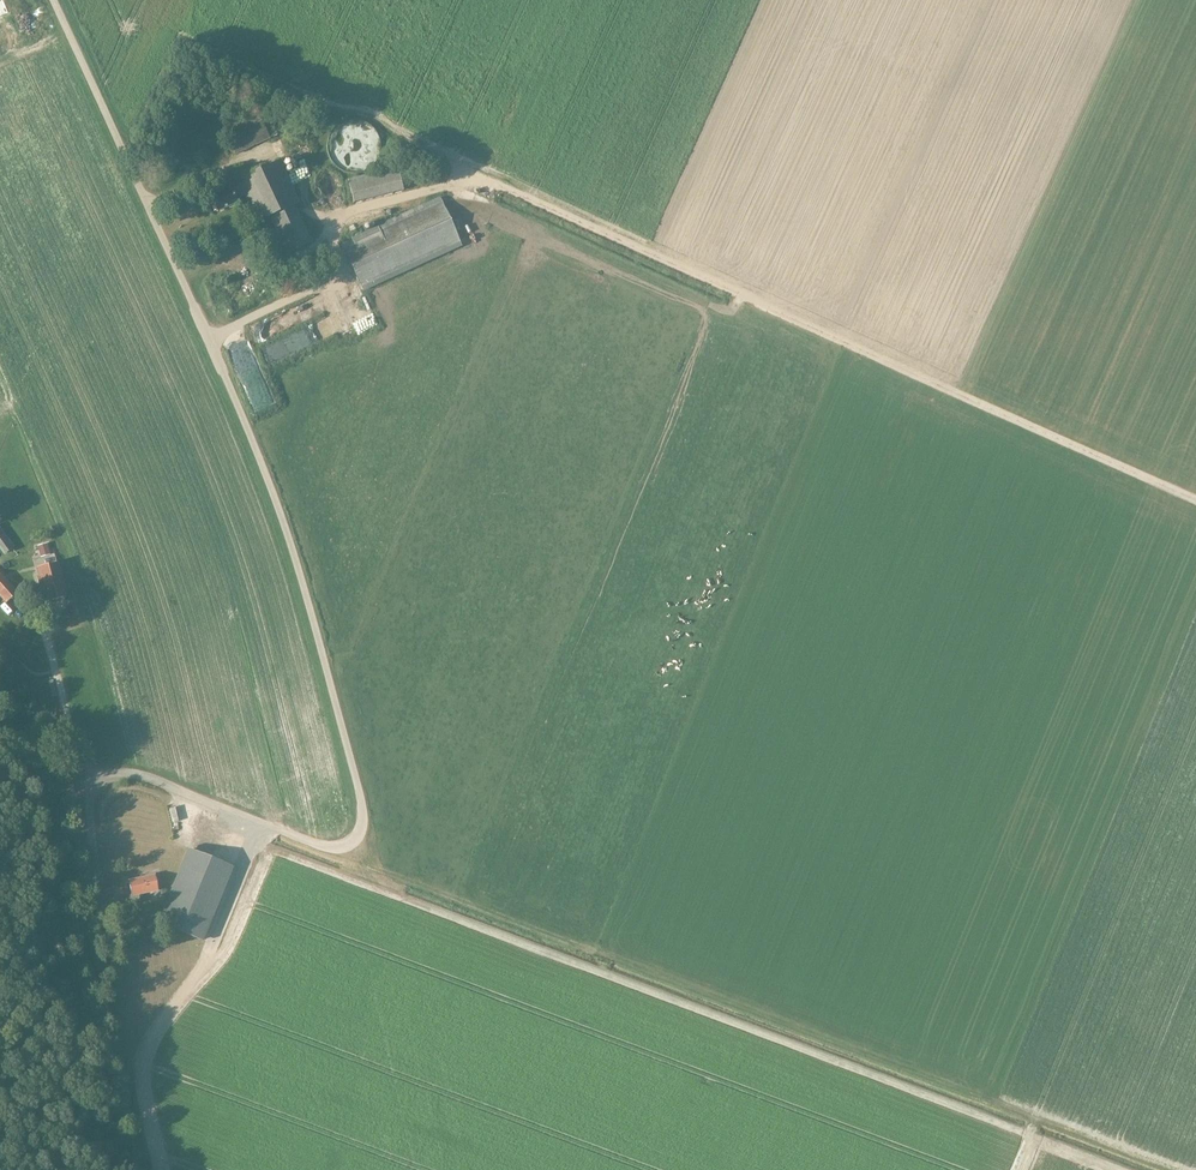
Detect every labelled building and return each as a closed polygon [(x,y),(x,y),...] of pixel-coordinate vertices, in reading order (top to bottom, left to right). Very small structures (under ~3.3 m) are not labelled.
[(9,0),(0,0),(0,14),(12,9),(9,0)] [(269,139),(254,108),(221,124),(235,155),(269,139)] [(335,123),(342,156),(358,153),(359,158),(374,155),(373,149),(383,147),(380,131),(377,132),(375,121),(368,122),(367,116),(335,123)] [(277,135),(272,124),(266,126),(271,138),(277,135)] [(299,203),(279,161),(237,181),(239,185),(230,190),(229,188),(209,197),(217,213),(236,204),(235,200),(244,195),(257,223),(270,217),(287,253),(311,242),(294,205),(299,203)] [(402,191),(397,168),(347,180),(353,203),(402,191)] [(362,290),(460,245),(439,199),(341,245),(362,290)] [(314,233),(330,228),(325,211),(309,215),(314,233)] [(255,319),(270,360),(333,337),(329,326),(332,325),(327,310),(295,321),(294,318),(303,315),(302,312),(318,307),(314,295),(305,299),(306,301),(255,319)] [(2,529),(0,530),(0,547),(5,554),(15,547),(2,529)] [(50,555),(47,544),(38,546),(41,558),(50,555)] [(65,596),(56,564),(38,569),(47,601),(65,596)] [(0,574),(0,597),(5,603),(16,593),(0,574)] [(189,849),(229,861),(234,846),(193,834),(189,849)] [(203,939),(231,869),(187,851),(159,921),(203,939)] [(157,890),(153,875),(129,881),(132,895),(130,895),(132,905),(141,903),(139,894),(157,890)]
